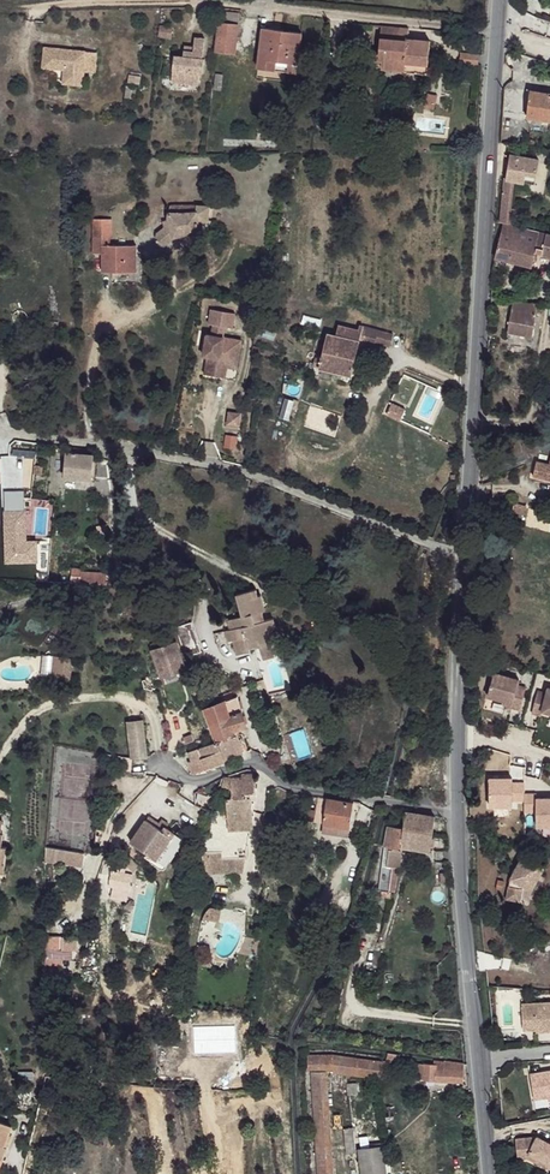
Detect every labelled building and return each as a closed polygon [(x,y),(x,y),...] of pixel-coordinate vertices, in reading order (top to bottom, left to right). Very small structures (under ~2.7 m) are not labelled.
[(217,24),(215,55),(237,57),(239,25),(217,24)] [(371,52),(370,64),(403,67),(404,61),(426,63),(429,41),(406,38),(408,27),(381,25),(379,52),(371,52)] [(263,27),(257,66),(294,72),(302,32),(263,27)] [(206,37),(196,36),(195,46),(195,50),(186,50),(185,55),(176,55),(174,81),(201,83),(202,70),(205,71),(206,57),(205,57),(206,37)] [(95,51),(43,46),(41,66),(62,69),(62,77),(82,79),(83,71),(93,72),(95,51)] [(460,53),(459,64),(476,66),(477,56),(460,53)] [(403,67),(403,71),(425,73),(426,63),(404,61),(403,67)] [(62,69),(41,66),(40,72),(53,73),(52,82),(81,85),(82,79),(62,77),(62,69)] [(527,117),(549,121),(549,94),(532,91),(527,117)] [(427,96),(423,109),(433,111),(437,98),(427,96)] [(510,158),(506,179),(511,180),(535,184),(539,160),(511,156),(510,158)] [(503,179),(499,223),(506,224),(511,180),(506,179),(505,179),(503,179)] [(197,209),(199,217),(210,217),(210,213),(205,202),(194,202),(194,209),(197,209)] [(157,243),(163,244),(177,234),(184,232),(192,232),(195,231),(199,228),(199,217),(197,209),(194,209),(170,210),(168,220),(169,224),(164,226),(156,234),(155,239),(157,243)] [(93,218),(92,237),(99,237),(100,226),(109,226),(109,219),(93,218)] [(494,257),(532,266),(535,252),(549,256),(549,234),(503,224),(494,257)] [(100,226),(99,237),(108,237),(109,226),(100,226)] [(92,237),(91,253),(101,253),(100,271),(134,271),(134,245),(108,245),(108,237),(99,237),(92,237)] [(202,297),(201,305),(221,309),(222,300),(202,297)] [(514,299),(508,332),(531,336),(536,303),(514,299)] [(232,309),(230,319),(242,321),(244,311),(232,309)] [(337,324),(334,334),(358,340),(359,337),(389,344),(392,330),(357,322),(356,328),(337,324)] [(321,356),(319,365),(350,372),(358,340),(334,334),(327,333),(321,356)] [(241,342),(207,335),(203,356),(206,356),(204,375),(216,377),(219,364),(237,366),(241,342)] [(253,346),(250,356),(257,357),(259,348),(253,346)] [(314,356),(313,363),(319,365),(321,356),(314,356)] [(219,364),(216,377),(224,378),(226,368),(237,369),(237,366),(219,364)] [(228,408),(226,422),(239,424),(241,410),(228,408)] [(66,454),(64,478),(90,481),(93,457),(90,456),(66,454)] [(533,474),(549,477),(549,460),(549,464),(536,462),(533,474)] [(81,572),(80,583),(89,584),(105,585),(106,574),(81,572)] [(233,642),(237,658),(251,654),(250,648),(276,642),(274,629),(277,628),(275,620),(266,622),(263,613),(266,612),(262,597),(259,598),(257,592),(238,597),(243,618),(234,621),(236,631),(230,632),(226,633),(229,644),(233,642)] [(228,622),(230,632),(236,631),(234,621),(228,622)] [(194,624),(178,630),(187,659),(203,654),(194,624)] [(163,638),(151,643),(153,651),(166,647),(163,638)] [(166,647),(153,651),(161,677),(184,670),(176,644),(166,647)] [(71,675),(71,654),(51,654),(51,674),(71,675)] [(520,679),(495,672),(489,696),(507,701),(506,705),(522,710),(528,688),(519,685),(520,679)] [(549,687),(548,693),(538,690),(533,712),(542,715),(543,711),(549,712),(549,687)] [(205,712),(216,741),(237,735),(236,731),(246,728),(237,695),(205,712)] [(126,724),(130,759),(146,756),(141,723),(126,724)] [(217,742),(224,762),(244,755),(237,735),(216,741),(217,742)] [(200,758),(204,769),(224,762),(217,742),(197,750),(200,758)] [(189,763),(191,774),(204,769),(200,758),(189,763)] [(226,799),(226,831),(242,830),(252,828),(252,812),(251,793),(256,792),(255,776),(242,776),(243,790),(231,791),(231,799),(226,799)] [(223,778),(222,787),(230,788),(232,779),(227,779),(223,778)] [(306,811),(305,821),(324,821),(327,800),(309,797),(308,803),(316,805),(315,812),(306,811)] [(327,800),(324,821),(342,824),(350,826),(353,803),(327,800)] [(407,813),(403,829),(432,833),(435,817),(407,813)] [(146,821),(128,843),(143,856),(142,857),(147,861),(148,860),(160,871),(181,846),(164,832),(161,834),(146,821)] [(324,821),(321,833),(339,836),(342,824),(324,821)] [(342,824),(339,836),(349,838),(350,826),(342,824)] [(388,826),(384,846),(390,847),(400,847),(400,844),(403,829),(388,826)] [(403,829),(400,844),(429,849),(432,833),(403,829)] [(95,830),(94,846),(102,848),(106,833),(95,830)] [(384,846),(379,891),(385,891),(387,867),(388,861),(390,847),(384,846)] [(44,849),(43,863),(63,864),(64,853),(64,851),(44,849)] [(546,866),(525,855),(507,899),(519,901),(521,902),(524,886),(533,890),(546,866)] [(180,906),(177,913),(187,915),(190,909),(180,906)] [(62,936),(46,937),(46,967),(63,966),(62,936)] [(522,1005),(523,1031),(536,1030),(542,1030),(542,1032),(549,1032),(549,1003),(522,1005)] [(307,1054),(308,1067),(333,1067),(383,1080),(381,1063),(348,1053),(307,1054)] [(425,1066),(424,1078),(435,1078),(436,1081),(462,1082),(463,1063),(444,1061),(444,1063),(435,1062),(434,1067),(425,1066)] [(318,1173),(333,1173),(325,1070),(311,1071),(318,1173)] [(530,1076),(534,1100),(549,1098),(549,1073),(530,1076)] [(0,1122),(0,1168),(8,1150),(4,1147),(13,1128),(0,1122)] [(354,1146),(353,1126),(345,1127),(347,1146),(354,1146)] [(549,1143),(536,1136),(515,1138),(516,1158),(526,1158),(538,1163),(541,1159),(549,1164),(549,1141),(549,1143)] [(359,1173),(385,1173),(383,1145),(357,1147),(359,1173)] [(541,1159),(538,1163),(548,1168),(549,1165),(549,1164),(541,1159)]
